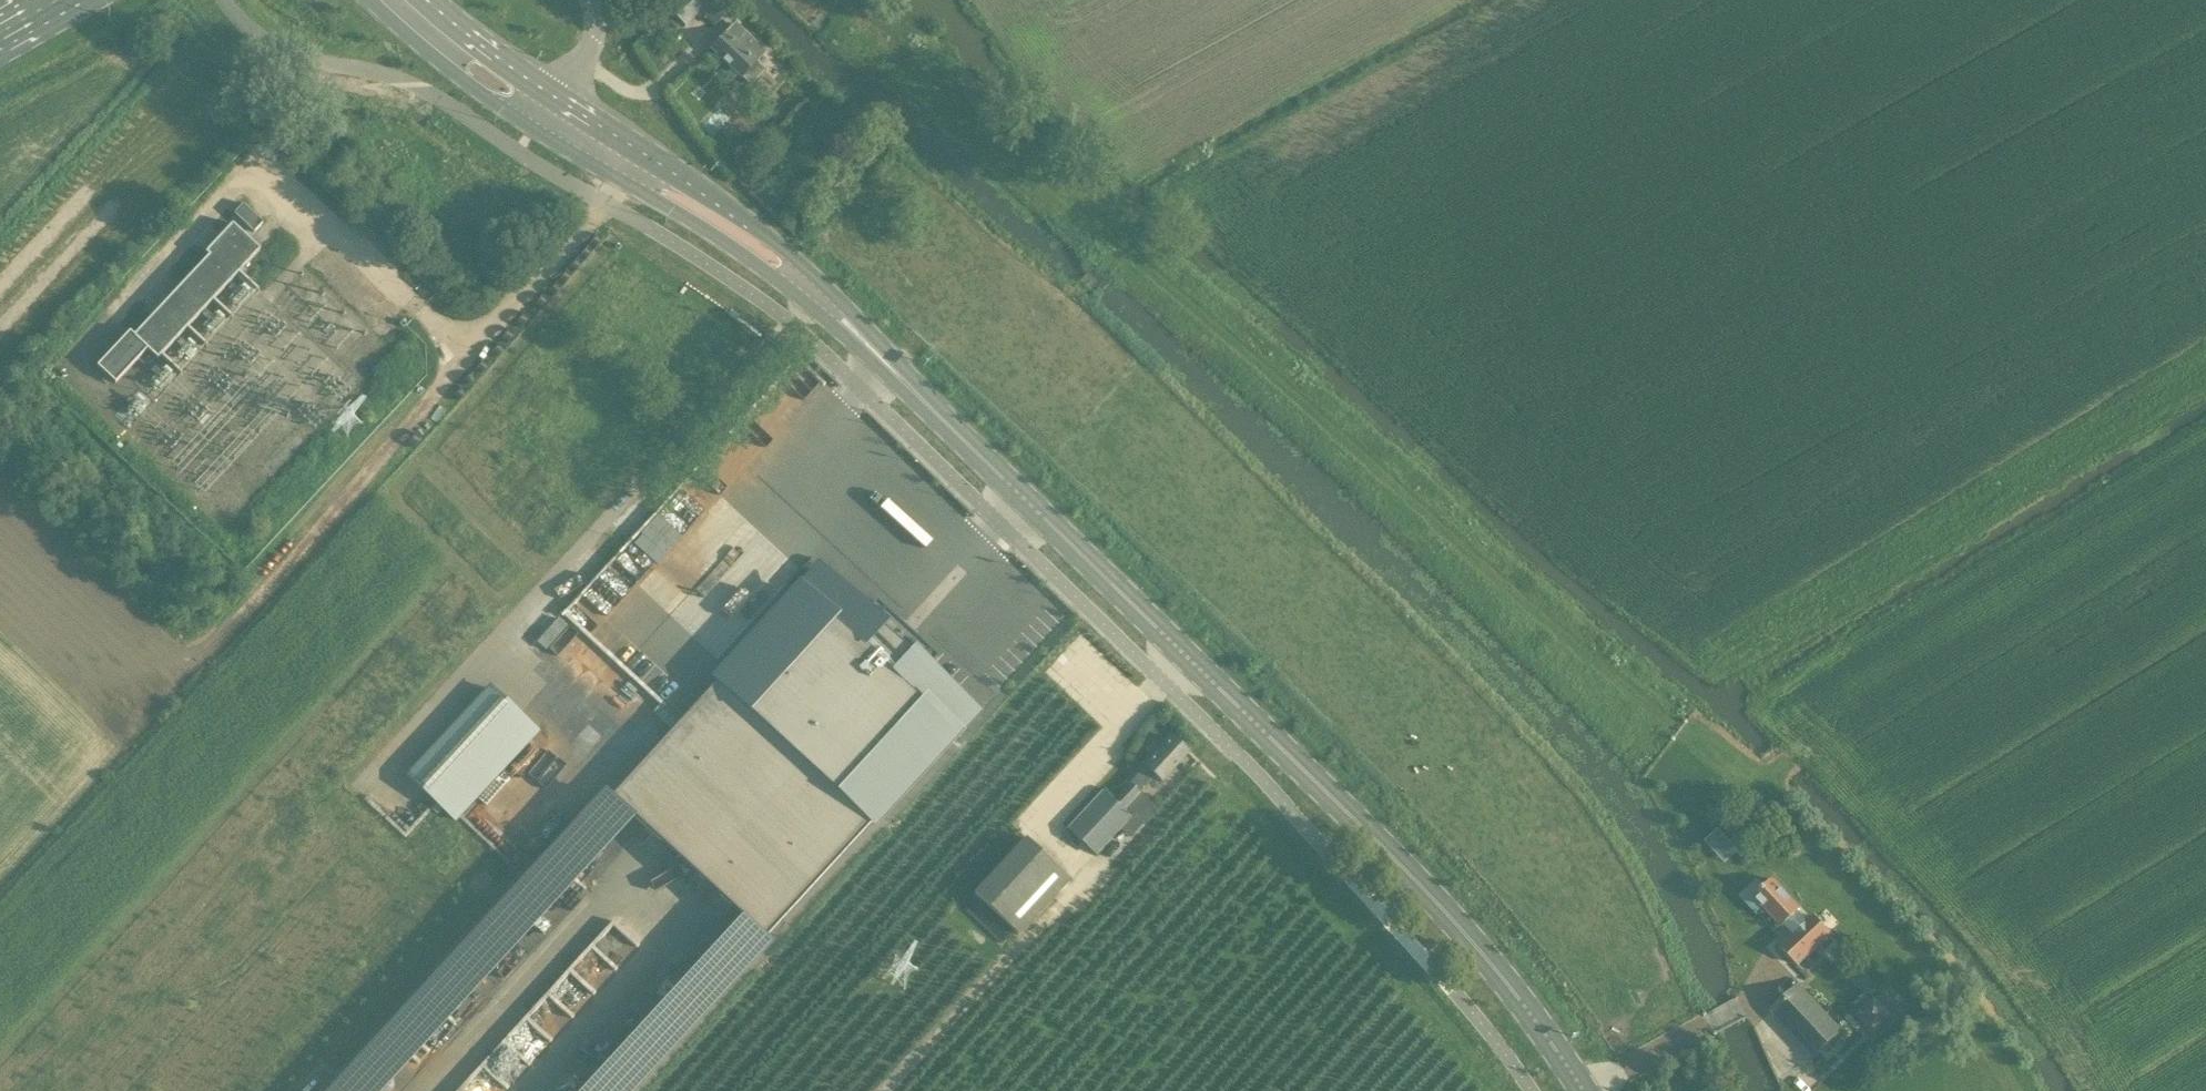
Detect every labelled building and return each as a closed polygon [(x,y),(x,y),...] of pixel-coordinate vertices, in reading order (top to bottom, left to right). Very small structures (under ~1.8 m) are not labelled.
[(662,18),(679,34),(685,26),(688,29),(702,14),(716,27),(733,8),(725,0),(678,0),(662,18)] [(726,34),(711,50),(741,78),(750,87),(765,71),(756,62),(765,52),(741,29),(732,39),(726,34)] [(208,255),(135,335),(133,336),(147,349),(157,360),(161,356),(187,328),(212,301),(238,274),(260,250),(252,242),(233,223),(205,253),(208,255)] [(133,336),(135,335),(130,330),(97,366),(115,383),(147,349),(133,336)] [(819,571),(611,798),(727,905),(764,938),(854,840),(972,712),(927,670),(938,658),(876,601),(865,613),(819,571)] [(435,798),(424,810),(432,817),(442,805),(457,818),(539,728),(488,681),(406,771),(435,798)] [(1103,790),(1066,829),(1096,857),(1132,818),(1124,810),(1155,776),(1161,781),(1188,753),(1172,737),(1145,765),(1113,799),(1103,790)] [(1719,827),(1706,839),(1726,860),(1739,848),(1719,827)] [(1024,837),(973,892),(1019,936),(1070,881),(1024,837)] [(1835,940),(1830,935),(1832,932),(1814,914),(1805,919),(1798,910),(1801,907),(1772,876),(1753,894),(1782,926),(1784,924),(1792,932),(1780,945),(1798,965),(1820,944),(1825,950),(1835,940)] [(1769,1009),(1814,1056),(1843,1031),(1798,982),(1769,1009)] [(1875,995),(1857,1012),(1874,1030),(1892,1014),(1892,1013),(1899,1005),(1886,990),(1877,998),(1875,995)] [(512,1086),(496,1069),(503,1063),(512,1072),(514,1070),(518,1074),(534,1059),(526,1050),(521,1054),(511,1043),(459,1090),(506,1090),(512,1086)]
